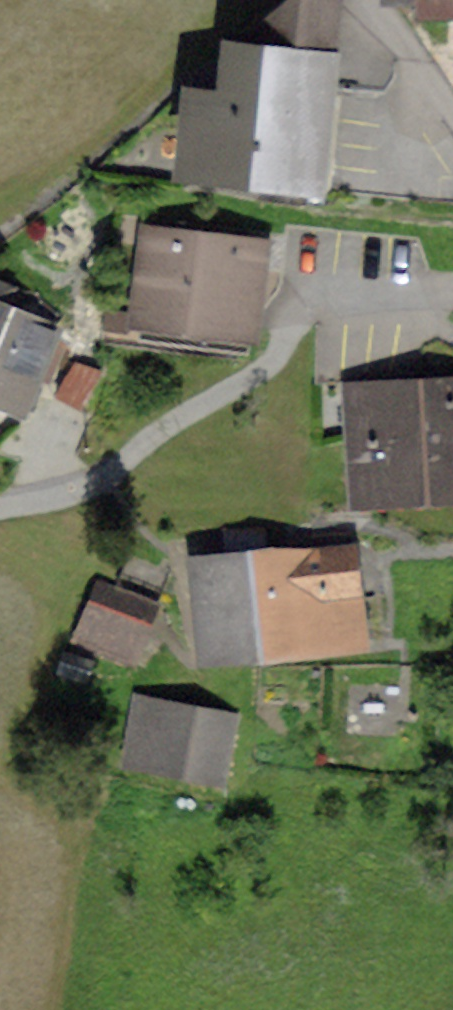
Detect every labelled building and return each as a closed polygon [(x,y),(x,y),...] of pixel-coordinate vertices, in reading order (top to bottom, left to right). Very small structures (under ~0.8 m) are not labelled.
[(253,23),(241,42),(231,50),(227,91),(194,87),(186,153),(283,165),(291,102),(323,106),(327,76),(336,77),(339,43),(329,42),(334,0),(277,0),(253,23)] [(417,15),(452,14),(452,0),(417,0),(417,15)] [(254,283),(259,239),(152,226),(142,305),(232,316),(237,281),(254,283)] [(20,397),(35,362),(48,367),(63,332),(52,321),(4,302),(15,277),(0,270),(0,388),(20,397)] [(452,469),(452,384),(365,389),(370,474),(452,469)] [(196,550),(205,640),(283,634),(278,584),(291,583),(286,544),(267,545),(264,515),(226,518),(229,548),(196,550)] [(283,634),(362,626),(350,526),(321,529),(322,541),(286,544),(291,583),(278,584),(283,634)] [(117,574),(159,591),(169,564),(127,548),(117,574)] [(99,575),(78,627),(130,648),(150,596),(99,575)] [(130,747),(183,758),(193,702),(141,691),(130,747)] [(229,710),(193,702),(183,758),(217,765),(229,710)]
